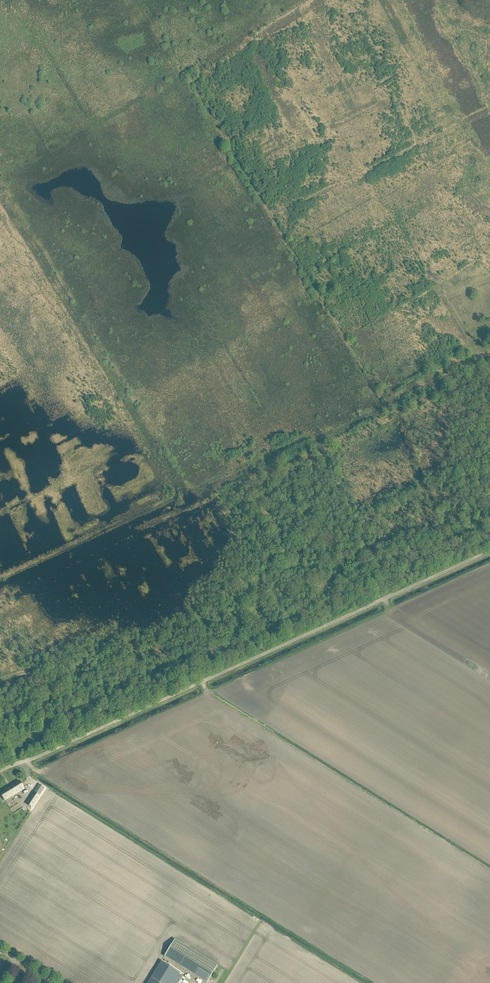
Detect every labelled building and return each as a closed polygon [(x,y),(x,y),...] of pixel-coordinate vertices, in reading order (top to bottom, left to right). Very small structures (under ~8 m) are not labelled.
[(24,789),(19,780),(0,792),(5,800),(24,789)] [(28,804),(33,808),(39,797),(34,794),(28,804)] [(207,982),(218,966),(175,939),(164,957),(207,982)] [(184,974),(162,961),(148,982),(178,982),(184,974)]
